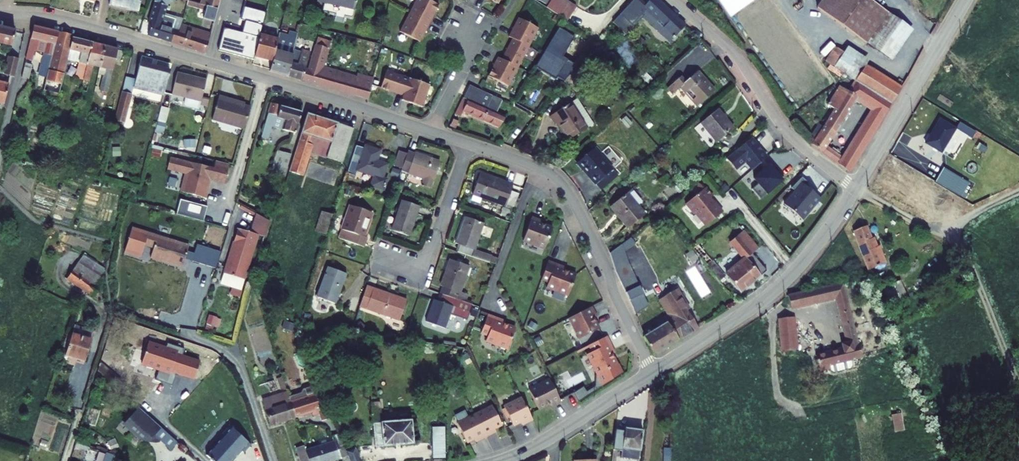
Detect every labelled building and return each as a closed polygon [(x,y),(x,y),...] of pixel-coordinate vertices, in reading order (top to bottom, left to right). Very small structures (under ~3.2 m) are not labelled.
[(106,9),(134,17),(138,0),(108,0),(106,9)] [(165,44),(170,27),(155,23),(161,1),(164,2),(165,0),(149,0),(143,24),(146,25),(143,38),(165,44)] [(212,12),(215,2),(208,0),(203,0),(201,8),(212,12)] [(311,4),(349,13),(352,0),(312,0),(311,4)] [(402,15),(422,26),(432,7),(419,0),(410,0),(402,15)] [(563,21),(571,9),(555,0),(547,0),(542,9),(563,21)] [(685,22),(661,0),(657,0),(644,14),(670,37),(685,22)] [(912,27),(873,0),(824,0),(817,10),(873,48),(877,43),(892,56),(912,27)] [(220,29),(214,52),(246,61),(247,57),(252,37),(259,14),(231,7),(225,30),(220,29)] [(198,19),(209,22),(212,12),(201,8),(198,19)] [(563,21),(566,22),(573,10),(571,9),(563,21)] [(422,26),(402,15),(392,33),(412,44),(422,26)] [(511,24),(501,43),(505,45),(521,53),(531,34),(511,24)] [(165,44),(200,55),(206,35),(170,25),(170,27),(165,44)] [(8,46),(11,31),(0,29),(0,45),(8,46)] [(26,35),(20,62),(26,64),(28,58),(31,46),(41,48),(48,50),(51,34),(27,29),(26,35)] [(312,33),(309,46),(322,51),(325,37),(312,33)] [(67,38),(51,34),(48,50),(52,51),(50,64),(46,78),(44,86),(55,88),(63,54),(67,41),(67,38)] [(273,37),(272,42),(266,62),(264,72),(282,78),(287,59),(289,51),(291,40),(292,38),(282,35),(281,39),(273,37)] [(252,37),(247,57),(266,62),(272,42),(252,37)] [(88,46),(67,41),(63,54),(85,59),(88,46)] [(854,79),(846,74),(857,58),(864,63),(865,61),(836,43),(818,70),(840,84),(847,89),(854,79)] [(890,60),(892,56),(877,43),(873,48),(890,60)] [(521,53),(505,45),(494,65),(511,74),(521,53)] [(31,46),(28,58),(38,61),(41,48),(31,46)] [(100,49),(88,46),(85,59),(77,93),(84,95),(89,72),(94,73),(100,49)] [(309,46),(302,70),(299,83),(361,102),(367,81),(343,75),(342,76),(317,69),(322,51),(309,46)] [(555,76),(562,80),(568,74),(572,69),(563,63),(564,61),(544,47),(532,67),(552,80),(555,76)] [(52,51),(48,50),(41,48),(38,61),(45,62),(39,84),(37,92),(53,96),(55,88),(44,86),(46,78),(50,64),(52,51)] [(111,52),(100,49),(94,73),(98,74),(93,97),(101,99),(111,52)] [(293,61),(287,59),(282,78),(299,83),(302,70),(301,70),(305,53),(296,50),(293,61)] [(846,74),(854,79),(864,63),(857,58),(846,74)] [(11,78),(14,61),(3,59),(0,74),(0,77),(11,78)] [(45,62),(38,61),(32,83),(39,84),(45,62)] [(854,79),(847,89),(840,84),(826,106),(833,111),(811,146),(852,171),(904,85),(865,61),(864,63),(854,79)] [(494,65),(491,63),(481,82),(501,92),(511,74),(494,65)] [(128,96),(130,89),(158,96),(163,72),(136,65),(131,83),(120,80),(117,94),(124,95),(128,96)] [(20,67),(17,81),(24,83),(28,69),(20,67)] [(680,83),(697,101),(714,87),(697,68),(686,78),(681,72),(667,84),(672,90),(680,83)] [(199,80),(170,74),(165,96),(194,102),(193,106),(202,108),(203,101),(194,99),(199,80)] [(395,99),(401,81),(378,74),(373,92),(395,99)] [(555,89),(570,100),(582,86),(568,74),(562,80),(555,89)] [(422,88),(401,81),(395,99),(394,103),(415,110),(422,88)] [(463,90),(457,102),(477,110),(483,99),(463,90)] [(117,94),(109,124),(120,127),(127,100),(124,95),(117,94)] [(240,130),(246,109),(230,104),(230,102),(215,97),(208,121),(240,130)] [(546,125),(560,143),(576,130),(579,127),(580,129),(583,126),(583,124),(580,121),(579,122),(563,101),(538,121),(543,127),(546,125)] [(449,118),(454,121),(456,117),(492,133),(499,120),(477,110),(457,102),(449,118)] [(267,103),(260,127),(289,135),(295,114),(276,108),(277,106),(267,103)] [(162,112),(155,110),(152,122),(160,124),(162,112)] [(705,125),(720,145),(739,131),(724,112),(705,125)] [(956,125),(939,114),(924,139),(941,148),(956,125)] [(350,131),(301,115),(282,177),(297,181),(305,156),(307,149),(316,151),(313,159),(339,167),(350,131)] [(159,127),(151,125),(149,135),(156,136),(159,127)] [(756,151),(751,144),(725,163),(731,171),(735,172),(742,166),(748,174),(764,163),(759,156),(758,156),(755,152),(756,151)] [(316,151),(307,149),(305,156),(313,159),(316,151)] [(269,150),(261,176),(276,180),(283,155),(269,150)] [(375,156),(353,150),(345,178),(353,180),(351,186),(381,195),(384,184),(379,183),(382,171),(372,167),(375,156)] [(567,164),(579,181),(595,165),(585,151),(567,164)] [(398,172),(403,158),(396,155),(391,170),(398,172)] [(398,172),(397,174),(404,177),(404,178),(419,183),(417,189),(426,193),(435,166),(411,158),(411,159),(404,156),(403,158),(398,172)] [(959,167),(947,159),(938,175),(950,182),(959,167)] [(203,181),(220,185),(225,166),(211,162),(209,170),(184,163),(184,164),(167,160),(164,170),(183,175),(181,182),(182,182),(179,194),(202,200),(205,189),(205,188),(205,187),(204,186),(203,185),(203,184),(203,181)] [(579,181),(589,194),(607,181),(595,165),(579,181)] [(769,169),(752,181),(756,186),(749,191),(757,202),(783,184),(777,176),(775,178),(769,169)] [(470,197),(503,209),(510,189),(477,176),(470,197)] [(806,190),(800,184),(789,194),(793,198),(780,210),(796,226),(816,207),(810,200),(809,200),(806,197),(807,196),(804,193),(806,190)] [(706,201),(699,192),(679,208),(687,218),(688,217),(698,231),(715,217),(707,207),(703,203),(706,201)] [(620,197),(601,211),(618,233),(636,220),(620,197)] [(204,208),(177,201),(173,215),(200,223),(204,208)] [(416,211),(399,205),(389,236),(406,241),(416,211)] [(348,209),(337,242),(361,250),(364,240),(361,239),(368,216),(348,209)] [(314,233),(326,236),(331,214),(320,211),(314,233)] [(263,225),(252,217),(247,234),(255,237),(260,238),(263,225)] [(458,247),(454,257),(469,262),(482,227),(462,220),(453,245),(458,247)] [(518,244),(539,252),(547,231),(533,226),(534,223),(526,220),(518,244)] [(721,276),(736,293),(761,270),(746,254),(751,249),(732,228),(720,239),(739,260),(721,276)] [(854,234),(866,259),(883,252),(876,237),(872,238),(868,228),(854,234)] [(234,231),(221,274),(223,274),(241,280),(242,280),(255,237),(247,234),(234,231)] [(149,257),(146,267),(178,276),(184,255),(143,244),(140,255),(149,257)] [(690,254),(715,281),(720,278),(695,250),(690,254)] [(866,259),(873,274),(892,264),(886,250),(883,252),(866,259)] [(192,254),(187,270),(202,274),(206,258),(192,254)] [(896,258),(898,262),(906,259),(904,254),(896,258)] [(617,273),(630,298),(643,289),(639,281),(653,273),(645,258),(617,273)] [(92,273),(77,264),(67,279),(93,295),(98,287),(99,280),(99,277),(92,273)] [(558,269),(543,264),(536,283),(543,286),(541,291),(563,299),(571,278),(557,273),(558,269)] [(440,291),(437,300),(457,307),(461,298),(458,297),(466,272),(446,265),(438,290),(440,291)] [(241,280),(223,274),(220,284),(238,289),(241,280)] [(319,311),(338,317),(348,287),(329,281),(319,311)] [(893,305),(908,300),(901,281),(886,287),(893,305)] [(836,302),(840,327),(850,326),(853,325),(845,285),(792,297),(795,312),(836,302)] [(630,298),(635,309),(649,301),(643,289),(630,298)] [(645,336),(655,355),(700,325),(677,289),(666,296),(678,315),(645,336)] [(364,295),(357,313),(397,326),(403,306),(372,295),(371,297),(364,295)] [(430,306),(422,328),(441,335),(449,313),(465,319),(468,311),(457,307),(437,300),(434,307),(430,306)] [(575,342),(595,332),(588,319),(592,317),(588,309),(564,321),(575,342)] [(207,325),(218,327),(220,319),(208,316),(207,325)] [(496,323),(482,318),(475,337),(482,339),(480,345),(502,353),(509,332),(495,327),(496,323)] [(783,357),(799,355),(795,319),(779,321),(783,357)] [(858,365),(862,364),(853,325),(850,326),(858,365)] [(830,371),(858,365),(850,326),(840,327),(846,356),(816,362),(820,377),(831,375),(830,371)] [(79,330),(72,353),(92,359),(98,337),(79,330)] [(614,368),(607,355),(610,353),(603,339),(585,348),(589,355),(583,357),(594,378),(593,378),(591,387),(594,391),(619,376),(614,368)] [(272,381),(266,383),(269,392),(276,390),(272,381)] [(558,403),(557,401),(546,381),(525,392),(535,411),(549,404),(551,407),(558,403)] [(591,387),(580,393),(583,398),(594,391),(591,387)] [(317,409),(310,388),(301,391),(299,394),(287,398),(289,404),(294,417),(309,412),(310,415),(316,413),(318,420),(326,418),(322,408),(317,409)] [(580,393),(578,389),(570,394),(575,403),(583,398),(580,393)] [(287,398),(285,392),(275,396),(276,399),(263,404),(270,425),(294,417),(289,404),(287,398)] [(522,424),(530,421),(518,398),(500,407),(510,427),(521,421),(522,424)] [(370,407),(374,450),(410,447),(409,423),(380,425),(379,406),(370,407)] [(489,431),(499,426),(489,406),(472,414),(483,437),(490,434),(489,431)] [(143,437),(150,439),(156,433),(163,426),(142,407),(127,423),(143,437)] [(476,441),(483,437),(472,414),(454,423),(464,443),(475,438),(476,441)] [(215,460),(226,460),(239,447),(241,449),(248,440),(227,421),(220,429),(222,431),(204,449),(215,460)] [(156,433),(172,448),(179,441),(163,426),(156,433)] [(445,459),(444,427),(431,427),(432,460),(445,459)] [(615,460),(621,460),(622,456),(641,459),(645,430),(627,428),(626,432),(619,430),(615,460)] [(306,455),(308,460),(341,460),(347,459),(347,458),(344,453),(338,436),(331,439),(333,446),(306,455)]
